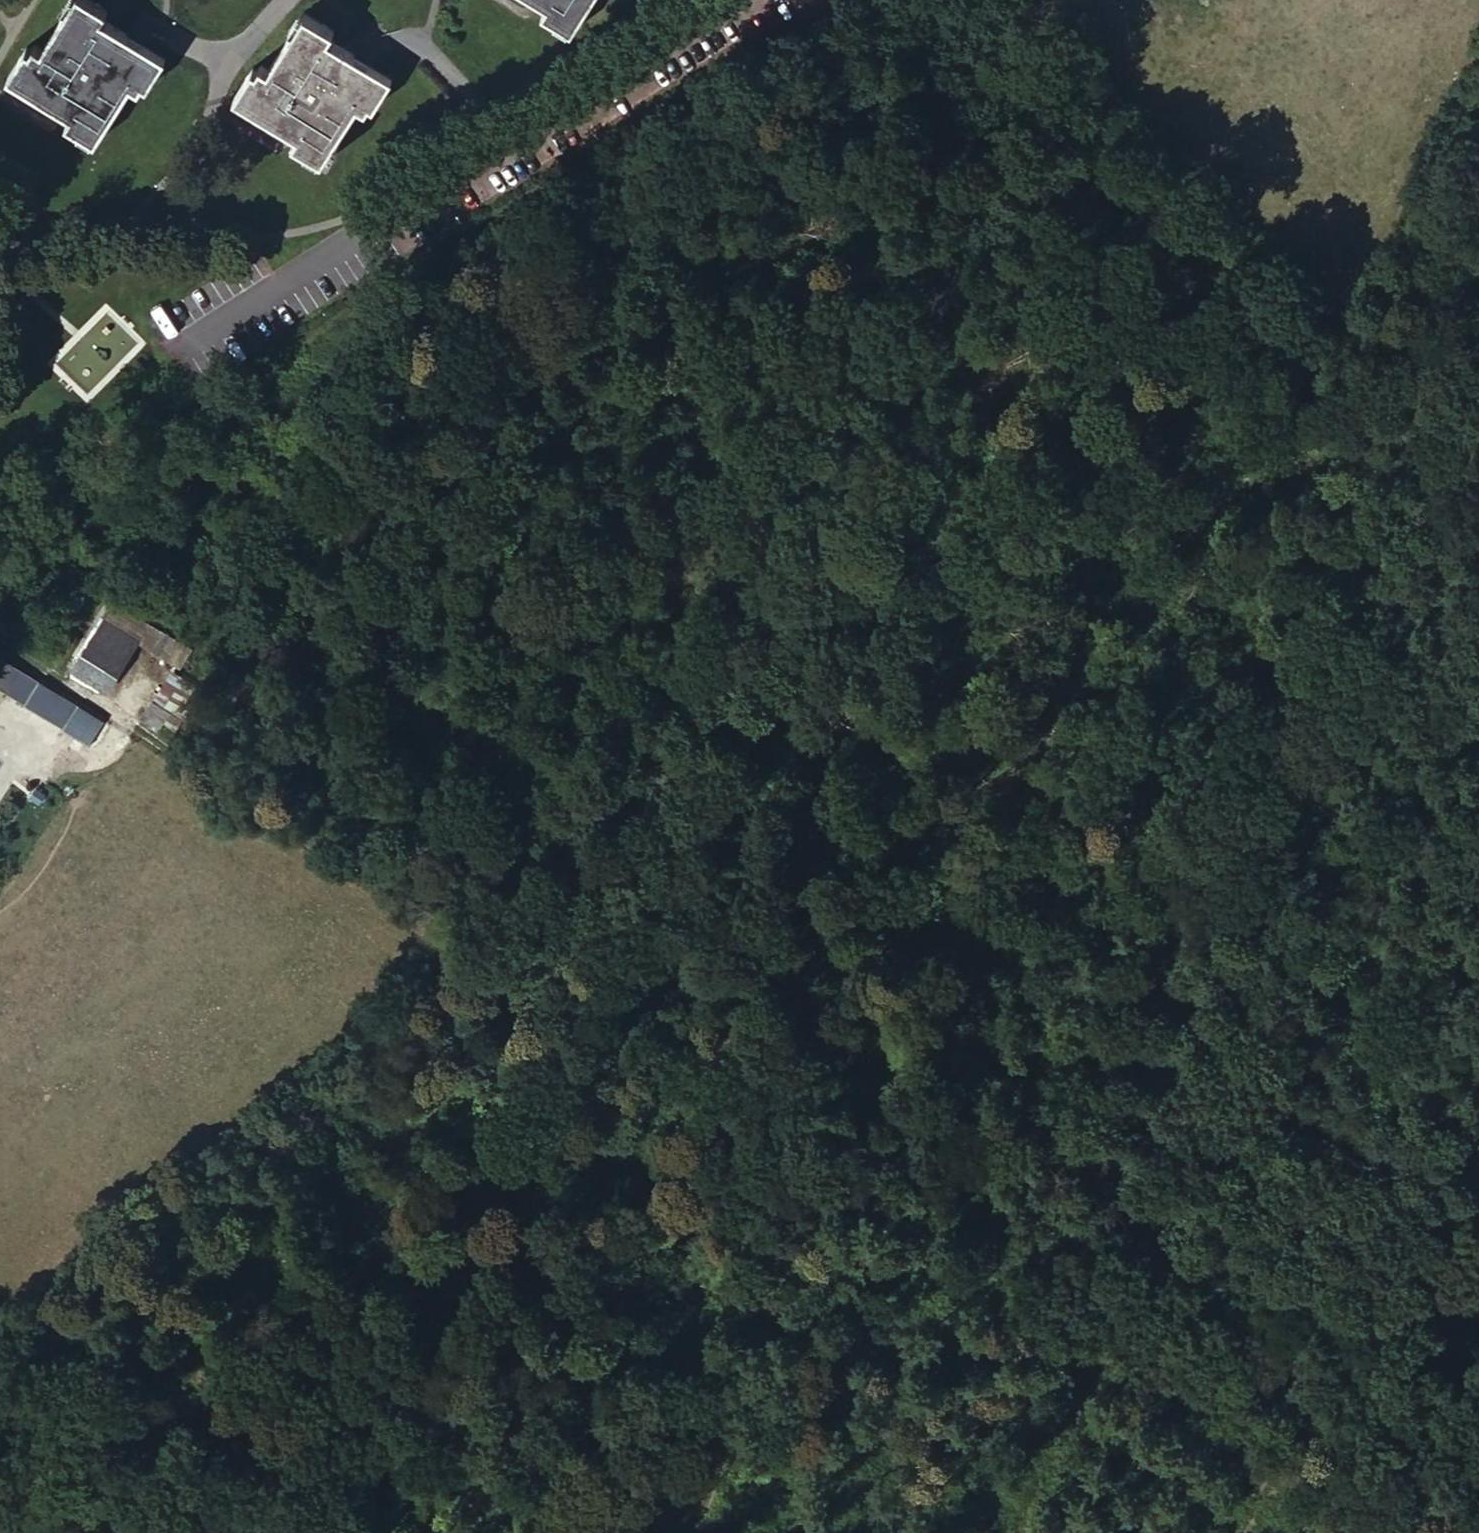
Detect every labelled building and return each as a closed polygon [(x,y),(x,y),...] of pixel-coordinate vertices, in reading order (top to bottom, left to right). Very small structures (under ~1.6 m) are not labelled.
[(94,132),(97,135),(132,80),(139,85),(144,77),(148,78),(164,54),(116,23),(104,15),(109,5),(101,0),(71,0),(44,44),(41,43),(38,47),(37,49),(30,45),(20,59),(13,70),(36,85),(60,100),(73,109),(69,116),(94,132)] [(542,8),(570,24),(585,0),(547,0),(542,8)] [(334,26),(306,8),(270,64),(264,60),(259,66),(255,63),(238,91),(299,130),(294,137),(322,156),(327,150),(332,154),(343,138),(338,134),(358,100),(364,104),(368,98),(372,101),(391,72),(330,33),(334,26)] [(72,384),(95,400),(138,338),(115,322),(72,384)] [(138,620),(107,601),(75,651),(108,670),(138,620)] [(72,691),(6,649),(0,658),(0,672),(59,710),(72,691)] [(102,735),(114,716),(85,699),(73,717),(102,735)]
